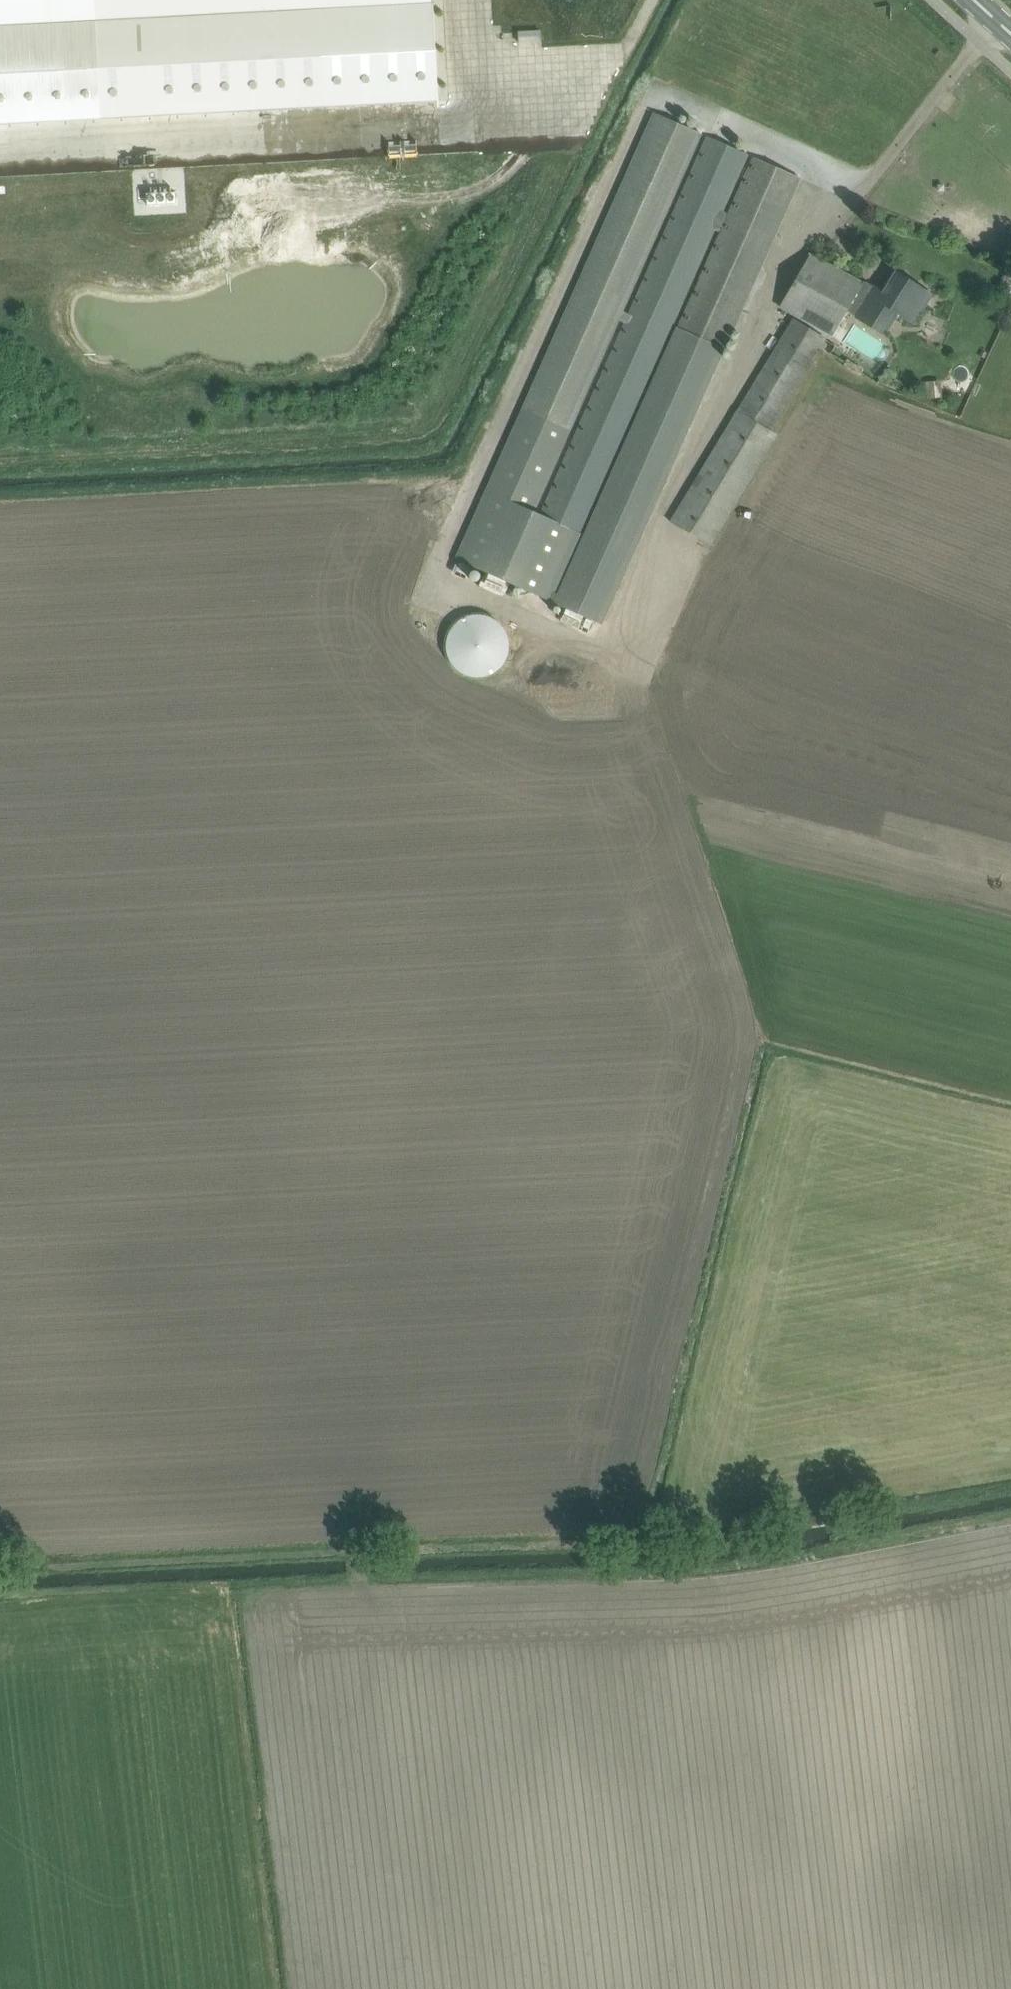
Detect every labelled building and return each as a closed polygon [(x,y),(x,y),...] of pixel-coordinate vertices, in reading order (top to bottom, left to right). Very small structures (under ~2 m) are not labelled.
[(103,119),(132,117),(327,107),(360,106),(439,101),(434,0),(0,0),(0,124),(103,119)] [(710,137),(630,315),(622,311),(701,134),(654,113),(521,410),(455,558),(485,572),(479,586),(504,597),(510,583),(551,601),(612,461),(714,229),(721,232),(678,329),(555,604),(567,609),(562,621),(581,629),(586,617),(601,624),(632,555),(724,349),(725,350),(802,178),(754,157),(728,214),(723,212),(749,155),(710,137)] [(863,283),(812,255),(782,308),(832,338),(847,313),(885,335),(898,314),(914,323),(932,295),(922,288),(897,272),(891,282),(887,280),(881,290),(867,282),(863,283)] [(709,545),(775,436),(769,432),(825,340),(791,319),(670,521),(709,545)] [(502,626),(500,623),(497,621),(495,619),(492,618),(489,616),(486,615),(483,615),(480,614),(477,614),(474,614),(471,615),(468,615),(465,616),(462,618),(459,619),(457,621),(455,623),(452,626),(451,628),(449,631),(448,634),(447,637),(446,640),(445,643),(445,646),(445,649),(446,652),(447,655),(448,658),(449,661),(451,664),(452,666),(455,669),(457,671),(459,673),(462,674),(465,676),(468,677),(471,677),(474,678),(477,678),(480,678),(483,677),(486,677),(489,675),(492,674),(495,673),(497,671),(500,669),(502,666),(504,664),(505,661),(507,658),(508,655),(509,652),(509,649),(509,646),(509,643),(509,640),(508,637),(507,634),(505,631),(504,628),(502,626)]
